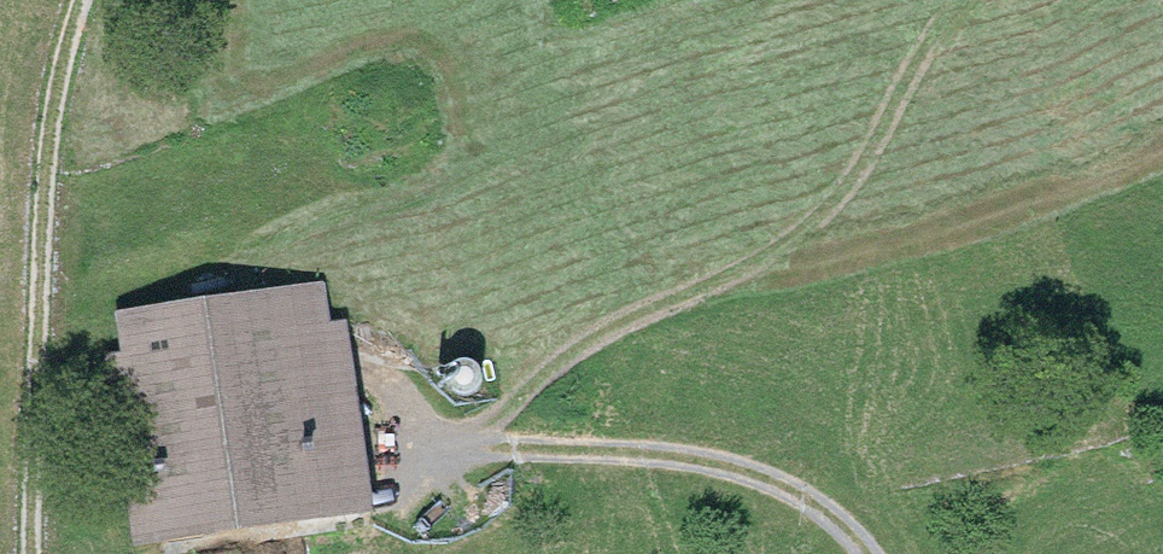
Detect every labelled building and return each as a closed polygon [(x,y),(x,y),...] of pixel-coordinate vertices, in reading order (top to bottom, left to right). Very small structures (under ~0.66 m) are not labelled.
[(310,294),(128,321),(157,516),(339,489),(310,294)]
